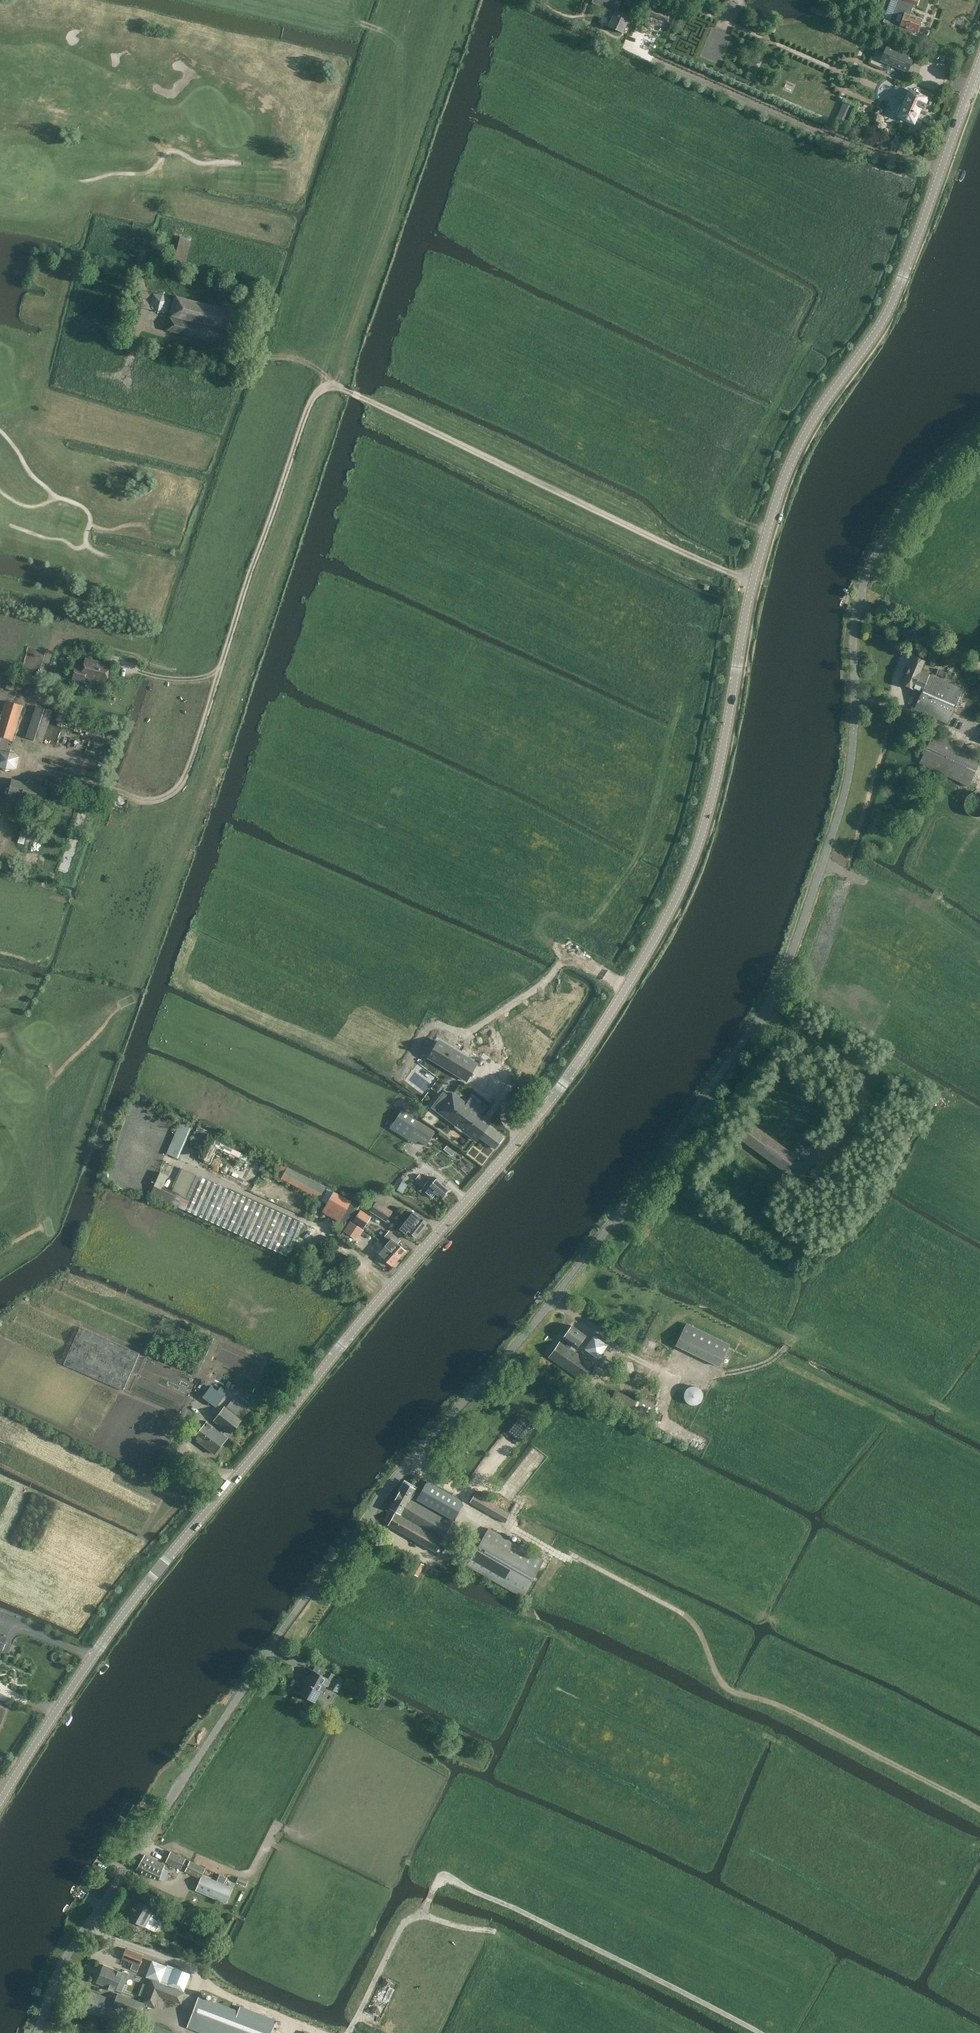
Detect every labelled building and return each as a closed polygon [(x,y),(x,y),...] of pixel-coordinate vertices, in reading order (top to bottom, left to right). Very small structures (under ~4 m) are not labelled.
[(596,5),(612,12),(610,16),(614,18),(610,27),(622,33),(629,18),(616,12),(621,2),(615,0),(598,0),(596,5)] [(739,7),(734,0),(728,5),(733,12),(739,7)] [(913,4),(903,1),(903,0),(902,0),(898,0),(887,29),(907,36),(908,31),(916,34),(917,32),(918,32),(919,28),(919,27),(921,19),(909,15),(913,4)] [(660,8),(656,17),(666,22),(666,21),(669,22),(672,14),(660,8)] [(880,61),(890,65),(907,72),(914,58),(899,52),(899,53),(896,51),(897,50),(887,46),(880,61)] [(921,112),(922,109),(923,109),(924,109),(925,109),(925,108),(926,108),(926,107),(926,106),(926,105),(925,104),(927,98),(909,91),(908,95),(905,94),(904,94),(903,94),(902,94),(901,95),(900,95),(899,96),(899,97),(899,98),(899,99),(899,100),(899,101),(900,102),(901,103),(896,115),(913,123),(918,111),(921,112)] [(835,122),(845,125),(852,107),(843,103),(835,122)] [(186,262),(192,239),(181,237),(175,259),(186,262)] [(172,294),(153,291),(150,309),(169,311),(172,294)] [(175,297),(172,312),(171,316),(205,324),(205,327),(170,318),(167,330),(226,345),(229,333),(226,332),(227,330),(233,331),(238,312),(228,309),(175,297)] [(138,318),(142,300),(133,298),(129,316),(138,318)] [(921,671),(925,662),(914,657),(902,685),(921,693),(914,710),(948,724),(964,689),(921,671)] [(109,665),(101,663),(101,664),(97,663),(97,661),(86,659),(84,669),(76,667),(73,679),(84,681),(85,677),(106,682),(109,665)] [(940,669),(937,675),(945,678),(947,672),(940,669)] [(23,706),(6,701),(0,720),(0,752),(6,750),(10,739),(12,740),(23,706)] [(52,711),(36,706),(27,737),(42,742),(52,711)] [(979,763),(979,756),(933,734),(920,763),(969,786),(979,763)] [(44,804),(47,787),(12,779),(7,800),(20,803),(21,798),(33,801),(32,806),(36,807),(37,802),(44,804)] [(80,809),(78,817),(86,819),(88,811),(80,809)] [(477,1064),(438,1042),(433,1052),(445,1059),(442,1065),(449,1069),(448,1070),(467,1081),(477,1064)] [(521,1061),(521,1051),(509,1051),(509,1060),(521,1061)] [(477,1140),(480,1137),(488,1126),(491,1122),(481,1115),(485,1109),(472,1099),(467,1104),(453,1093),(449,1098),(443,1106),(439,1111),(458,1125),(457,1126),(462,1131),(463,1129),(477,1140)] [(390,1128),(407,1139),(410,1135),(426,1146),(435,1132),(402,1110),(390,1128)] [(180,1122),(168,1153),(179,1157),(191,1126),(180,1122)] [(794,1150),(755,1122),(742,1138),(781,1168),(794,1150)] [(504,1138),(488,1126),(480,1137),(495,1149),(504,1138)] [(196,1131),(190,1144),(202,1149),(208,1137),(196,1131)] [(211,1144),(203,1162),(208,1164),(215,1145),(211,1144)] [(446,1145),(444,1149),(452,1156),(455,1152),(446,1145)] [(185,1209),(200,1176),(186,1171),(176,1194),(172,1203),(185,1209)] [(289,1182),(321,1199),(325,1201),(325,1203),(329,1206),(326,1210),(339,1217),(350,1198),(335,1190),(334,1192),(335,1193),(333,1196),(328,1194),(327,1193),(326,1192),(325,1193),(292,1175),(289,1182)] [(403,1193),(408,1184),(402,1181),(403,1180),(403,1179),(405,1176),(403,1175),(401,1178),(399,1177),(393,1188),(403,1193)] [(424,1185),(427,1181),(419,1175),(416,1179),(424,1185)] [(200,1176),(185,1209),(289,1256),(304,1223),(200,1176)] [(450,1189),(437,1178),(433,1183),(431,1181),(427,1185),(429,1187),(429,1188),(426,1192),(432,1198),(436,1194),(441,1198),(450,1189)] [(172,1203),(176,1194),(154,1185),(151,1194),(172,1203)] [(375,1200),(375,1201),(370,1210),(385,1220),(392,1211),(375,1200)] [(359,1209),(352,1220),(361,1227),(369,1215),(359,1209)] [(428,1223),(427,1223),(414,1213),(401,1229),(406,1233),(408,1230),(417,1237),(428,1223)] [(367,1233),(354,1222),(344,1233),(353,1239),(354,1238),(356,1241),(360,1236),(364,1238),(367,1233)] [(390,1241),(385,1246),(400,1258),(406,1251),(396,1241),(398,1239),(390,1231),(386,1236),(390,1241)] [(392,1266),(399,1259),(400,1258),(385,1246),(381,1243),(377,1248),(381,1251),(379,1254),(392,1266)] [(730,1344),(686,1323),(676,1345),(719,1366),(730,1344)] [(560,1342),(549,1356),(582,1380),(593,1365),(569,1348),(572,1344),(577,1347),(586,1335),(572,1325),(563,1337),(569,1341),(566,1345),(560,1342)] [(584,1349),(598,1358),(607,1345),(594,1335),(584,1349)] [(71,1366),(124,1388),(128,1378),(128,1380),(139,1354),(139,1352),(125,1346),(125,1357),(119,1356),(115,1355),(107,1354),(107,1356),(104,1355),(88,1354),(87,1353),(87,1354),(81,1351),(79,1356),(78,1356),(74,1366),(74,1355),(71,1363),(71,1366)] [(701,1391),(701,1388),(700,1386),(699,1384),(698,1382),(694,1380),(692,1379),(690,1379),(687,1379),(685,1380),(683,1381),(682,1382),(680,1384),(679,1386),(678,1390),(679,1394),(680,1397),(681,1398),(685,1401),(689,1402),(691,1402),(694,1401),(697,1399),(699,1397),(700,1395),(701,1394),(701,1391)] [(645,1423),(654,1404),(637,1396),(635,1400),(630,1397),(615,1390),(614,1394),(586,1381),(581,1392),(645,1423)] [(216,1407),(224,1396),(210,1386),(202,1397),(216,1407)] [(224,1407),(214,1420),(231,1433),(249,1412),(233,1398),(225,1408),(224,1407)] [(194,1438),(214,1454),(228,1437),(207,1421),(194,1438)] [(428,1481),(417,1499),(454,1520),(463,1505),(461,1500),(428,1481)] [(410,1498),(416,1489),(405,1483),(391,1507),(397,1511),(396,1513),(395,1513),(388,1525),(436,1552),(453,1522),(410,1498)] [(506,1521),(511,1512),(475,1492),(470,1501),(506,1521)] [(469,1565),(525,1596),(546,1558),(490,1527),(469,1565)] [(417,1560),(410,1572),(419,1576),(425,1564),(417,1560)] [(317,1665),(314,1671),(301,1693),(316,1701),(325,1684),(336,1691),(343,1679),(317,1665)] [(381,1696),(375,1705),(380,1708),(386,1699),(381,1696)] [(181,1869),(186,1858),(171,1851),(165,1862),(181,1869)] [(165,1864),(145,1855),(136,1869),(158,1880),(165,1864)] [(201,1878),(203,1875),(206,1867),(190,1860),(185,1871),(200,1878),(201,1878)] [(233,1887),(224,1883),(227,1877),(220,1874),(217,1880),(203,1875),(201,1878),(200,1878),(195,1890),(226,1903),(233,1887)] [(239,1877),(236,1882),(246,1886),(248,1881),(239,1877)] [(160,1911),(137,1899),(127,1916),(151,1929),(157,1919),(156,1918),(160,1911)] [(174,1905),(171,1910),(166,1907),(163,1913),(168,1916),(168,1915),(181,1922),(187,1912),(174,1905)] [(190,1914),(185,1923),(192,1927),(197,1918),(190,1914)] [(125,1948),(122,1958),(132,1961),(130,1968),(137,1970),(140,1963),(139,1963),(142,1954),(125,1948)] [(152,1960),(145,1978),(151,1980),(185,1992),(191,1975),(152,1960)] [(115,1989),(122,1991),(129,1972),(122,1970),(122,1971),(103,1964),(96,1982),(109,1986),(109,1989),(113,1990),(115,1989)] [(155,2007),(159,1996),(181,2004),(186,1993),(151,1980),(143,2003),(145,2004),(155,2007)] [(106,1996),(87,1989),(80,2007),(99,2014),(106,1996)] [(109,2006),(132,2015),(139,2017),(144,2004),(138,2001),(115,1992),(109,2006)] [(200,1996),(199,1995),(188,2027),(204,2032),(271,2032),(274,2024),(200,1996)] [(155,2024),(152,2032),(180,2032),(155,2024)]
